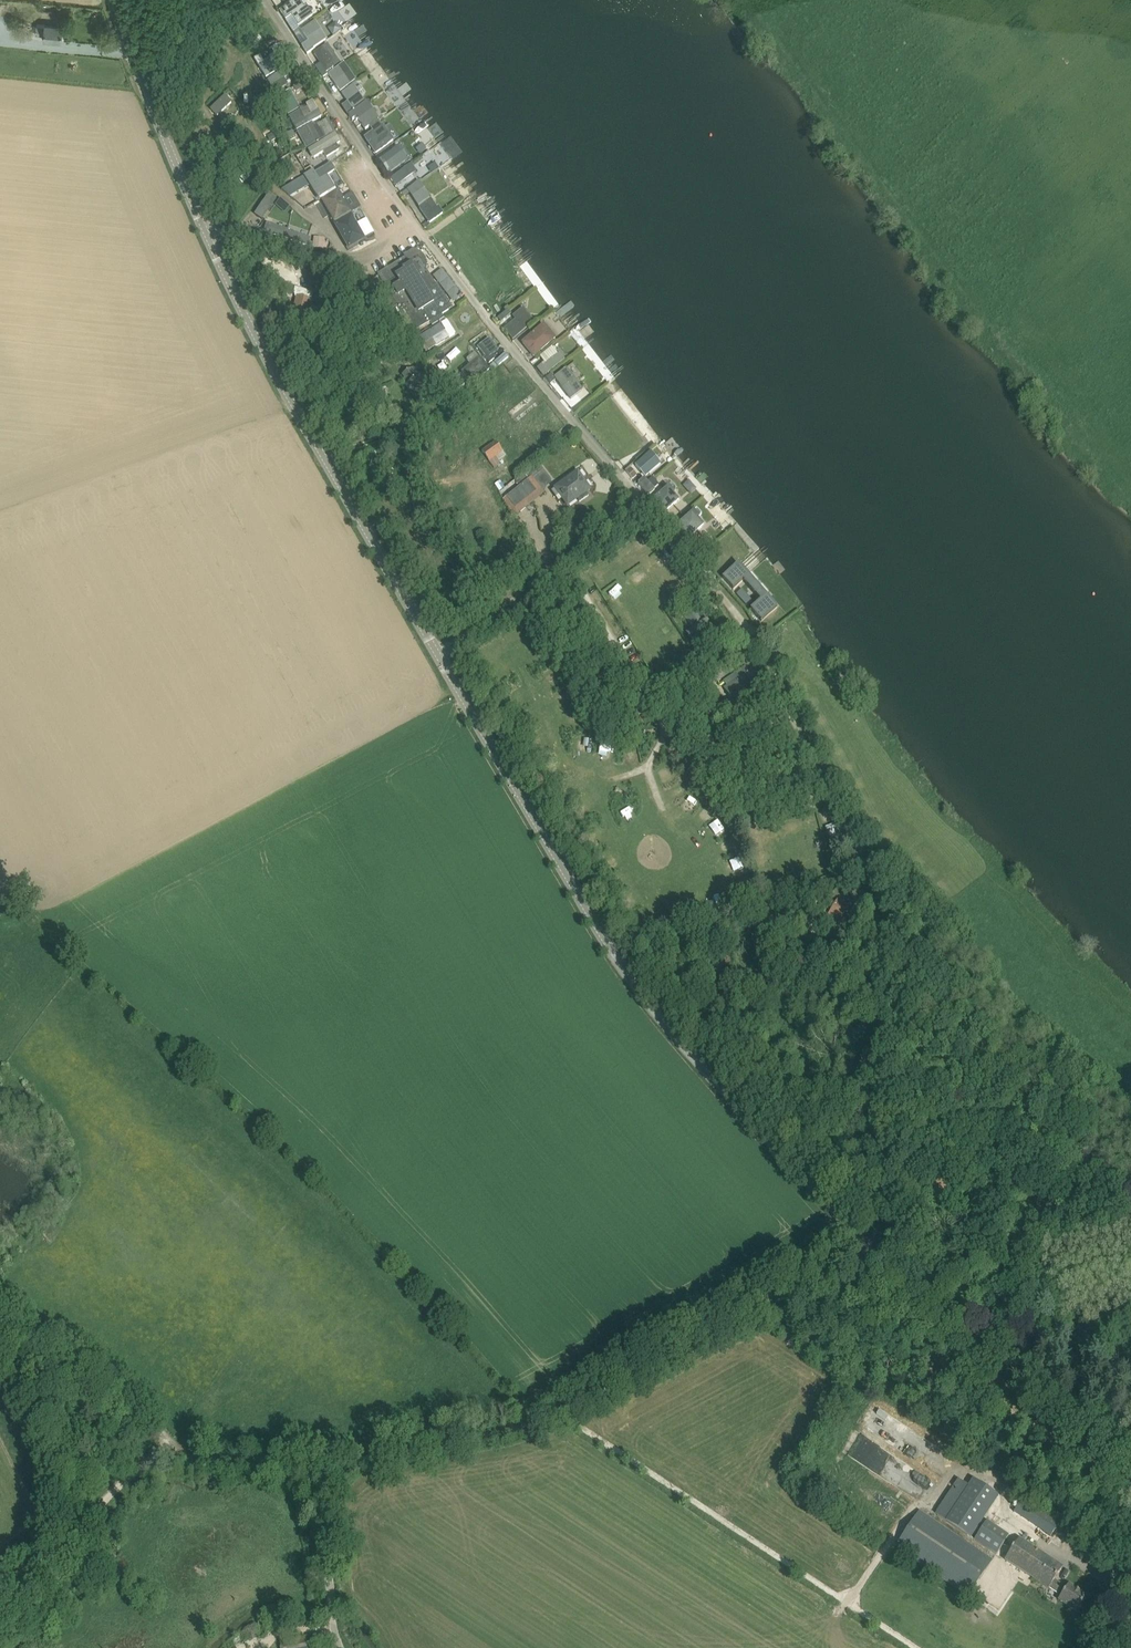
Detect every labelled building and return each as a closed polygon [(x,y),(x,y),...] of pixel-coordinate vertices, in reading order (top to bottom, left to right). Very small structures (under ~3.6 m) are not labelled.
[(281,11),(287,21),(292,17),(298,27),(313,18),(307,7),(305,9),(299,0),(296,0),(285,7),(286,8),(281,11)] [(315,23),(302,31),(309,43),(303,47),(308,55),(314,51),(313,50),(327,41),(315,23)] [(337,23),(329,26),(332,35),(340,32),(337,23)] [(43,39),(61,41),(63,26),(44,24),(44,26),(36,25),(35,34),(43,35),(43,39)] [(328,45),(314,54),(320,65),(316,67),(323,79),(328,76),(326,74),(340,65),(328,45)] [(282,53),(259,67),(266,79),(289,65),(282,53)] [(344,64),(329,75),(341,93),(356,82),(344,64)] [(284,70),(268,81),(272,88),(289,77),(284,70)] [(239,93),(253,113),(272,100),(259,80),(239,93)] [(294,88),(297,93),(306,88),(303,82),(294,87),(294,88)] [(354,86),(342,94),(353,111),(365,103),(354,86)] [(278,97),(288,115),(300,108),(291,90),(278,97)] [(226,96),(225,96),(210,110),(217,117),(232,103),(226,96)] [(368,103),(349,116),(353,121),(357,118),(365,131),(379,121),(368,103)] [(290,117),(297,131),(322,117),(319,110),(311,114),(308,109),(305,111),(304,109),(290,117)] [(314,123),(297,133),(307,149),(325,139),(335,133),(328,119),(316,126),(314,123)] [(375,131),(364,138),(376,155),(395,142),(384,126),(382,128),(378,122),(372,127),(375,131)] [(287,134),(290,140),(296,137),(293,131),(287,134)] [(307,149),(306,149),(316,167),(335,155),(325,139),(307,149)] [(398,153),(381,165),(389,176),(407,165),(398,153)] [(421,179),(434,172),(426,156),(412,163),(421,179)] [(314,171),(307,175),(321,199),(335,190),(327,177),(336,171),(331,163),(316,173),(314,171)] [(412,165),(392,178),(397,187),(417,174),(412,165)] [(419,182),(408,190),(418,207),(430,199),(419,182)] [(338,190),(321,200),(335,223),(352,212),(338,190)] [(270,194),(255,215),(263,221),(278,199),(270,194)] [(275,205),(281,210),(286,204),(281,199),(275,205)] [(432,201),(419,209),(430,225),(444,215),(439,208),(437,209),(432,201)] [(352,214),(334,225),(348,250),(367,239),(352,214)] [(289,230),(267,223),(264,232),(308,247),(311,239),(289,232),(289,230)] [(315,237),(314,248),(324,249),(325,247),(327,247),(327,243),(325,243),(325,238),(315,237)] [(390,267),(378,274),(384,284),(385,284),(398,306),(394,309),(396,313),(395,314),(409,337),(419,330),(430,323),(432,327),(445,319),(442,315),(452,310),(437,286),(435,288),(424,270),(425,265),(424,259),(423,258),(419,255),(413,253),(390,268),(390,267)] [(443,268),(434,274),(452,303),(461,297),(443,268)] [(341,282),(325,283),(326,294),(342,293),(341,282)] [(310,325),(313,323),(316,311),(314,308),(313,308),(314,300),(312,300),(313,294),(312,292),(296,288),(294,293),(296,297),(297,298),(294,315),(299,316),(299,317),(300,317),(299,322),(310,325)] [(324,303),(319,302),(318,307),(342,312),(344,302),(332,300),(332,297),(325,296),(324,303)] [(518,323),(507,333),(513,341),(536,323),(524,308),(513,317),(518,323)] [(498,318),(501,323),(509,317),(506,312),(498,318)] [(447,320),(418,339),(427,352),(456,334),(447,320)] [(344,324),(339,330),(350,339),(355,333),(344,324)] [(544,325),(522,344),(534,359),(557,340),(544,325)] [(493,338),(487,342),(494,350),(500,358),(506,353),(493,338)] [(400,342),(395,345),(398,351),(403,348),(400,342)] [(471,366),(463,373),(473,386),(491,372),(481,358),(480,359),(476,353),(475,353),(475,354),(467,359),(467,360),(467,361),(471,366)] [(506,354),(495,362),(498,366),(509,358),(506,354)] [(542,365),(537,369),(544,377),(565,361),(560,354),(544,367),(542,365)] [(407,386),(419,404),(433,394),(414,367),(403,375),(409,384),(407,386)] [(567,369),(554,378),(555,378),(571,401),(583,391),(567,369)] [(441,387),(449,397),(466,384),(458,374),(441,387)] [(501,464),(500,462),(507,457),(501,449),(496,442),(483,451),(491,462),(495,468),(501,464)] [(651,453),(635,466),(645,478),(661,465),(651,453)] [(537,468),(528,476),(530,479),(533,477),(542,489),(548,485),(551,482),(550,480),(540,467),(537,468)] [(631,469),(627,472),(633,479),(637,476),(631,469)] [(580,473),(558,489),(570,504),(577,499),(580,503),(589,496),(586,492),(591,489),(580,473)] [(648,482),(645,478),(639,483),(650,496),(655,491),(655,490),(660,486),(653,478),(648,482)] [(495,485),(500,492),(505,488),(500,481),(495,485)] [(669,487),(652,501),(664,515),(679,502),(673,494),(675,493),(676,491),(676,489),(676,488),(675,487),(673,486),(672,486),(670,487),(669,487)] [(515,517),(527,508),(514,491),(503,500),(512,511),(511,512),(515,517)] [(694,512),(676,527),(688,541),(704,527),(699,520),(700,518),(702,516),(697,510),(695,512),(694,512)] [(725,534),(736,524),(728,515),(717,525),(725,534)] [(572,519),(565,524),(566,526),(566,527),(566,529),(566,530),(566,532),(564,536),(572,540),(575,535),(576,533),(576,531),(576,528),(575,526),(572,519)] [(736,565),(721,578),(730,591),(746,577),(736,565)] [(630,577),(637,585),(644,578),(637,571),(630,577)] [(607,595),(617,600),(621,591),(612,586),(607,595)] [(742,589),(737,594),(747,606),(753,601),(742,589)] [(763,596),(748,610),(758,622),(774,608),(763,596)] [(569,604),(560,609),(563,616),(572,611),(569,604)] [(692,606),(682,612),(692,628),(686,632),(692,641),(702,634),(708,643),(719,636),(708,618),(702,622),(692,606)] [(745,675),(724,688),(735,706),(756,692),(745,675)] [(675,691),(666,697),(667,699),(665,701),(669,707),(671,706),(674,709),(683,703),(675,691)] [(770,727),(774,735),(783,731),(780,723),(770,727)] [(824,740),(829,747),(836,742),(831,735),(824,740)] [(787,756),(792,765),(802,760),(797,750),(787,756)] [(724,753),(715,755),(717,765),(727,762),(724,753)] [(581,814),(591,809),(587,801),(577,806),(581,814)] [(937,895),(948,885),(942,877),(931,888),(937,895)] [(838,898),(830,911),(827,916),(839,924),(842,918),(849,905),(838,898)] [(853,921),(848,929),(860,936),(865,928),(853,921)] [(851,1454),(869,1462),(872,1453),(880,1456),(884,1447),(859,1437),(851,1454)] [(983,1520),(998,1494),(971,1478),(968,1484),(956,1478),(934,1516),(996,1552),(1007,1534),(983,1520)] [(968,1596),(993,1559),(919,1509),(894,1546),(968,1596)] [(1030,1523),(1051,1533),(1056,1522),(1035,1512),(1030,1523)] [(1078,1610),(1087,1596),(1069,1584),(1067,1588),(1055,1580),(1063,1568),(1019,1539),(1007,1559),(1061,1595),(1059,1598),(1078,1610)] [(281,1647),(313,1647),(311,1635),(280,1640),(281,1647)]
